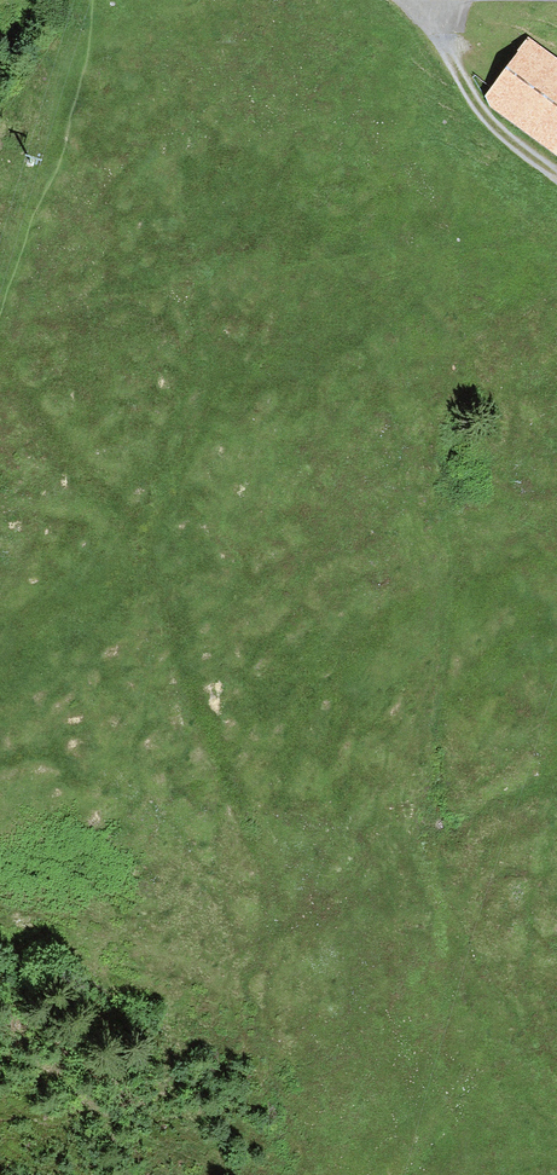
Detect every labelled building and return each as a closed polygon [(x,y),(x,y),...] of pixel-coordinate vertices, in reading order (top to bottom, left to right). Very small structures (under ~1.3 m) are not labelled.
[(528,37),(480,104),(556,159),(556,58),(528,37)]
